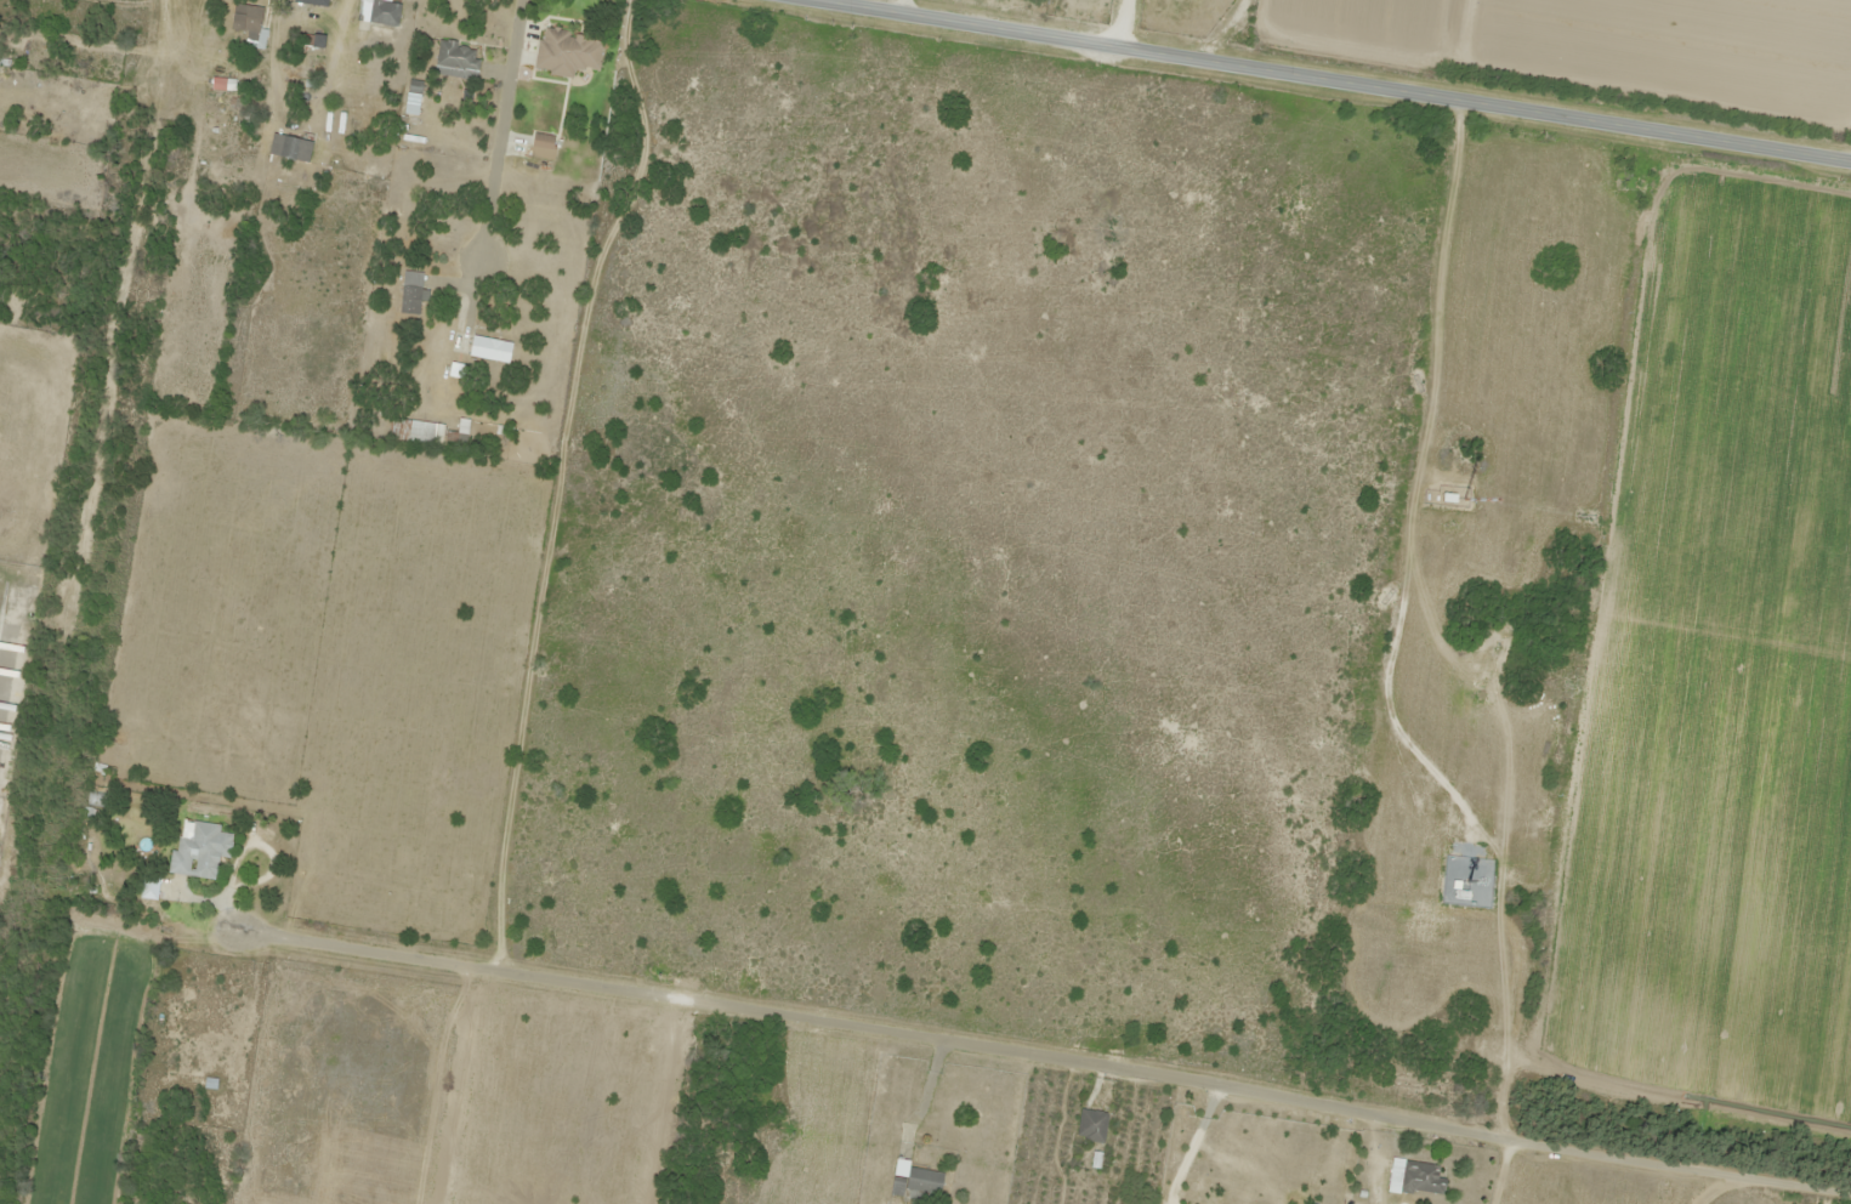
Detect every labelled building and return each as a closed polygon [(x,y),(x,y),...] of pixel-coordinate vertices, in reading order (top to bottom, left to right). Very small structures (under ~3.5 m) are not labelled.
[(389,2),(389,0),(360,0),(356,20),(396,28),(401,5),(389,2)] [(261,48),(265,7),(234,4),(232,30),(255,33),(255,39),(247,38),(246,47),(261,48)] [(573,77),(574,67),(600,70),(604,37),(540,29),(534,72),(573,77)] [(476,79),(480,47),(438,42),(434,74),(476,79)] [(307,161),(312,141),(272,133),(268,154),(307,161)] [(552,134),(533,134),(533,148),(552,148),(552,134)] [(421,272),(401,272),(401,314),(422,314),(422,292),(421,292),(421,272)] [(468,356),(508,363),(512,343),(472,336),(468,356)] [(441,444),(443,423),(390,418),(388,439),(441,444)] [(216,879),(218,857),(231,858),(233,834),(220,832),(221,824),(181,820),(178,850),(170,849),(168,874),(216,879)] [(91,861),(92,838),(76,838),(75,860),(91,861)] [(1074,1135),(1101,1143),(1110,1115),(1084,1106),(1074,1135)] [(909,1166),(910,1161),(897,1158),(890,1193),(904,1196),(905,1190),(940,1196),(944,1173),(909,1166)] [(1438,1163),(1403,1161),(1401,1192),(1444,1194),(1445,1177),(1437,1176),(1438,1163)]
